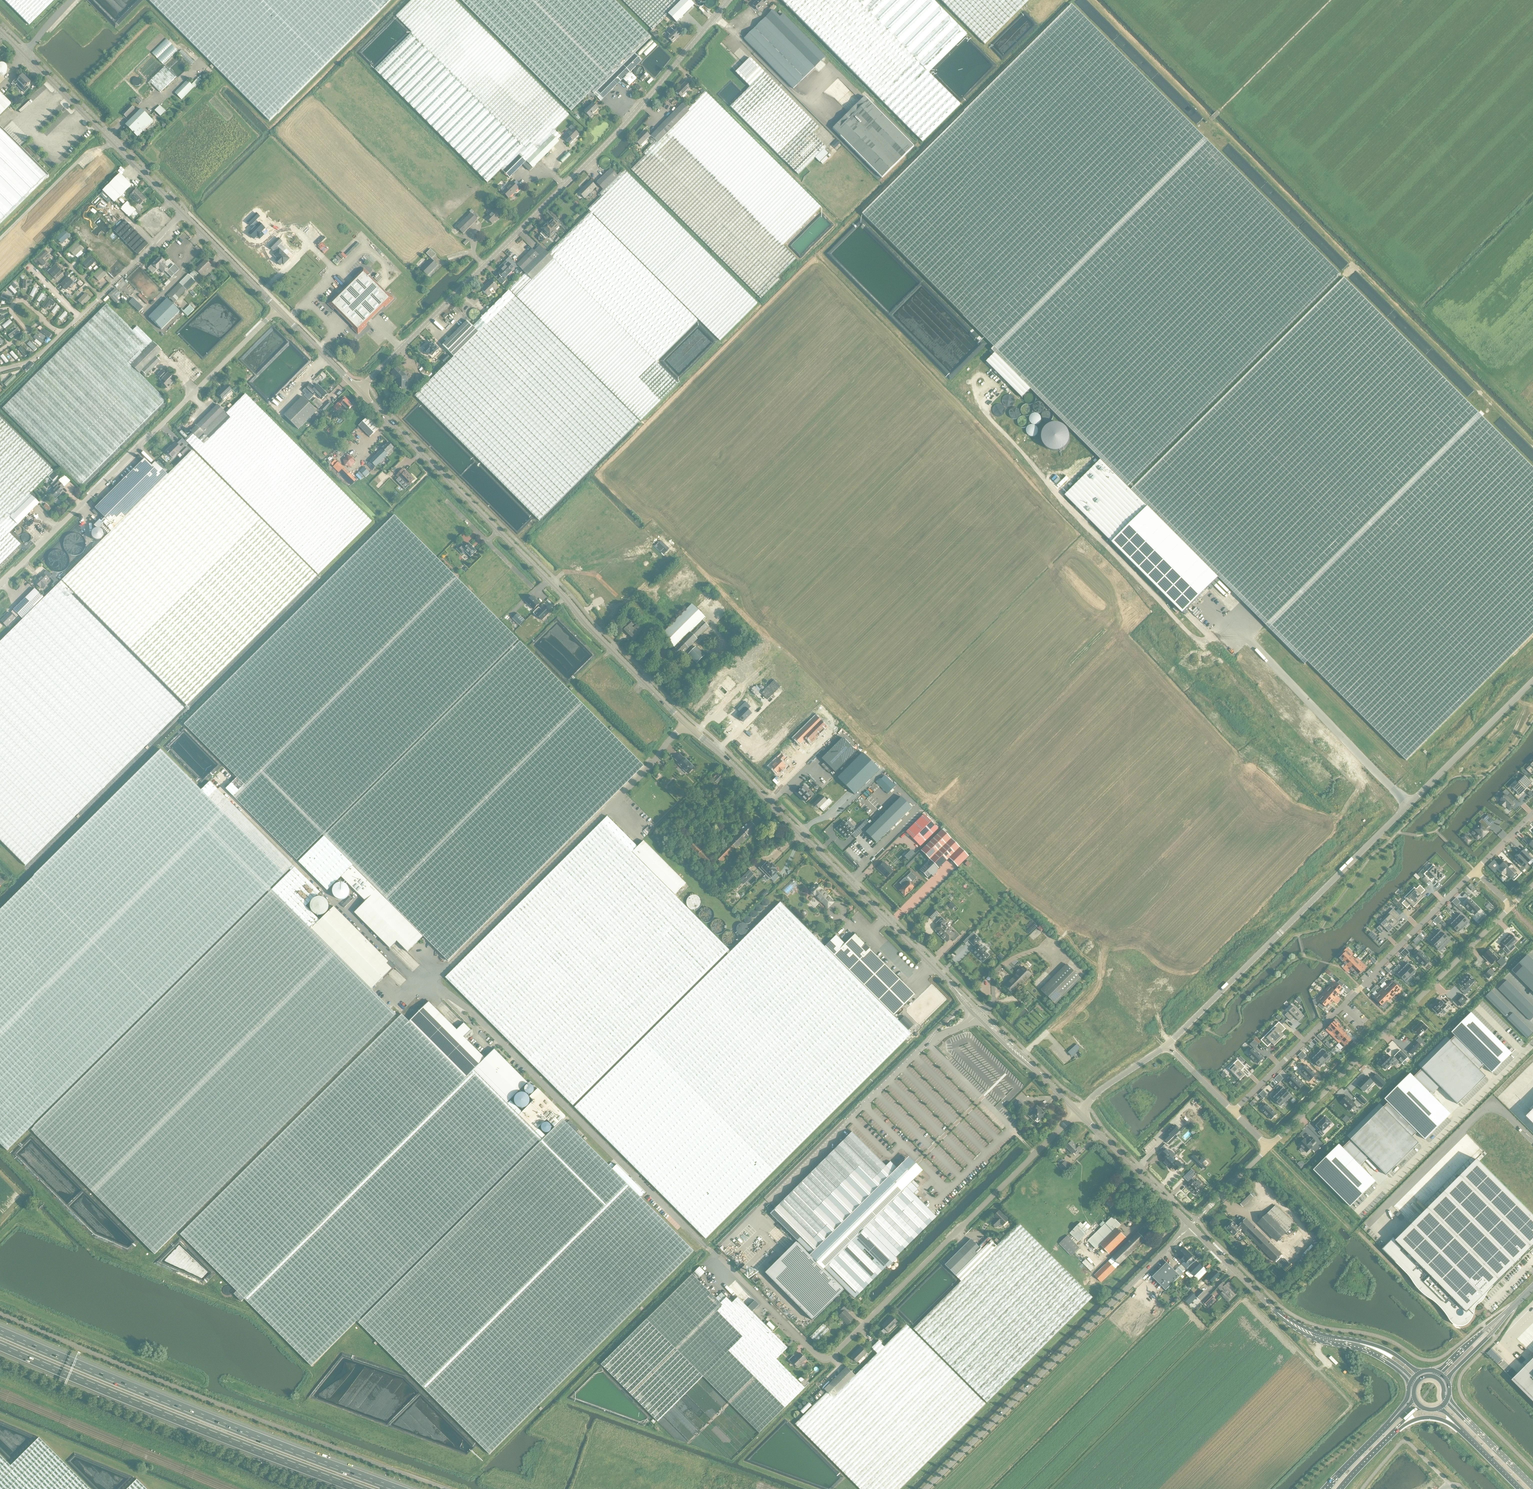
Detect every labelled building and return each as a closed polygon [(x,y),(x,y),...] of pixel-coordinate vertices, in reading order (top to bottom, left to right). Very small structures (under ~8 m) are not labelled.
[(54,0),(4,0),(29,25),(54,0)] [(220,71),(269,121),(391,0),(149,0),(220,71)] [(500,169),(509,178),(526,161),(532,168),(559,142),(557,140),(561,137),(554,129),(569,115),(454,0),(412,0),(395,16),(412,32),(374,70),(487,183),(500,169)] [(571,111),(591,91),(594,94),(597,92),(603,98),(603,99),(604,98),(608,94),(629,72),(641,60),(635,54),(651,37),(648,34),(644,31),(614,0),(461,0),(571,111)] [(645,24),(652,30),(668,14),(682,0),(622,0),(645,24)] [(668,14),(677,22),(695,5),(693,3),(690,0),(682,0),(671,11),(668,14)] [(762,6),(767,2),(765,0),(757,0),(752,5),(758,11),(762,6)] [(929,71),(966,34),(932,0),(781,0),(788,7),(825,44),(922,141),(960,104),(928,72),(929,71)] [(1023,6),(1029,0),(940,0),(984,45),(1023,6)] [(1071,4),(969,105),(1237,375),(1339,273),(1071,4)] [(771,12),(765,18),(814,67),(825,57),(782,14),(779,17),(772,11),(771,12)] [(765,18),(744,39),(793,88),(814,67),(765,18)] [(669,40),(669,39),(672,42),(682,33),(676,27),(673,31),(671,28),(667,32),(669,35),(667,37),(669,38),(668,39),(669,40)] [(730,107),(784,161),(798,175),(815,158),(824,149),(826,147),(812,133),(818,127),(755,63),(750,58),(746,62),(735,73),(740,78),(750,87),(730,107)] [(149,82),(151,83),(160,93),(176,77),(165,66),(149,82)] [(637,79),(630,72),(629,72),(623,79),(629,86),(637,79)] [(12,83),(11,84),(13,86),(14,85),(15,86),(16,85),(24,93),(29,88),(27,86),(28,86),(30,84),(30,83),(22,75),(16,81),(15,80),(12,83)] [(188,81),(175,93),(182,100),(201,80),(199,78),(192,85),(188,81)] [(690,87),(685,82),(675,91),(681,97),(690,87)] [(600,101),(603,98),(597,92),(594,95),(600,101)] [(669,131),(783,244),(820,206),(705,92),(689,107),(689,106),(688,106),(684,102),(682,104),(663,123),(670,130),(669,131)] [(0,94),(0,115),(11,105),(0,94)] [(832,129),(882,179),(914,147),(864,97),(832,129)] [(593,104),(591,106),(590,105),(586,109),(587,110),(585,112),(591,118),(594,115),(593,114),(598,109),(593,104)] [(166,111),(160,105),(155,111),(161,116),(166,111)] [(1126,485),(1237,375),(969,105),(861,213),(994,346),(991,349),(995,353),(1030,388),(1101,459),(1126,485)] [(131,106),(122,114),(126,118),(134,109),(131,106)] [(138,137),(141,133),(153,121),(146,115),(146,114),(141,109),(130,121),(130,122),(126,126),(138,137)] [(782,245),(783,244),(669,131),(670,130),(663,123),(651,136),(653,138),(651,140),(654,142),(643,153),(645,155),(631,170),(760,298),(779,280),(777,278),(795,258),(782,245)] [(571,130),(564,138),(569,144),(579,135),(573,130),(575,128),(572,125),(569,128),(571,130)] [(29,195),(47,177),(47,178),(48,176),(0,127),(0,223),(29,195)] [(649,136),(644,131),(635,141),(640,146),(649,136)] [(837,140),(832,145),(835,148),(840,143),(837,140)] [(824,149),(815,158),(819,162),(828,154),(824,149)] [(623,170),(617,176),(610,169),(596,183),(603,190),(599,194),(601,196),(600,197),(588,210),(645,266),(719,340),(756,303),(644,190),(623,170)] [(109,197),(114,202),(131,186),(119,174),(103,191),(109,197)] [(590,181),(579,193),(584,199),(596,187),(590,181)] [(512,182),(509,186),(506,183),(500,190),(502,192),(508,198),(518,189),(517,188),(513,184),(512,182)] [(145,199),(136,190),(130,196),(140,205),(145,199)] [(129,217),(136,211),(127,202),(121,209),(129,217)] [(492,223),(501,214),(495,209),(486,218),(492,223)] [(254,227),(248,233),(254,239),(257,237),(259,239),(264,235),(261,232),(265,229),(259,223),(258,224),(255,221),(260,217),(256,213),(248,222),(251,225),(254,227)] [(519,276),(507,288),(509,290),(640,421),(647,414),(677,383),(655,361),(657,359),(662,354),(696,320),(697,320),(590,213),(550,252),(548,254),(539,245),(534,251),(532,249),(517,264),(516,265),(519,267),(515,271),(515,270),(513,271),(519,276)] [(471,214),(457,228),(459,230),(463,234),(477,220),(477,219),(475,218),(472,214),(471,214)] [(559,226),(553,219),(548,224),(547,223),(541,229),(543,231),(541,233),(546,238),(548,236),(550,237),(551,239),(555,235),(554,233),(556,231),(555,230),(559,226)] [(116,229),(114,231),(126,243),(136,233),(126,223),(124,221),(122,223),(120,225),(117,228),(116,229)] [(64,231),(56,238),(62,244),(69,237),(64,231)] [(148,245),(136,233),(126,243),(137,255),(148,245)] [(278,238),(269,247),(273,251),(274,250),(276,252),(276,253),(274,255),(277,259),(276,261),(281,266),(282,264),(284,265),(287,262),(290,259),(277,247),(280,245),(282,242),(280,240),(278,238)] [(69,251),(75,257),(83,249),(77,243),(69,251)] [(436,255),(430,249),(426,253),(431,259),(436,255)] [(47,263),(43,259),(49,253),(45,250),(36,259),(43,267),(47,263)] [(90,256),(82,263),(88,269),(95,262),(90,256)] [(152,265),(148,269),(153,274),(157,270),(159,268),(163,273),(165,271),(166,272),(171,277),(174,275),(169,270),(167,268),(163,264),(165,262),(160,257),(152,264),(152,265)] [(498,272),(502,277),(498,281),(502,285),(506,280),(505,279),(504,278),(514,269),(515,270),(515,271),(519,267),(516,265),(517,264),(514,262),(513,262),(509,257),(506,261),(508,262),(507,263),(508,263),(503,268),(498,272)] [(205,260),(195,270),(199,273),(201,275),(211,266),(205,260)] [(437,266),(430,260),(421,269),(427,275),(428,275),(427,274),(433,269),(437,266)] [(61,270),(55,264),(48,272),(53,278),(61,270)] [(385,307),(394,299),(388,293),(387,294),(368,275),(369,274),(364,268),(355,277),(356,278),(338,297),(336,295),(328,304),(334,310),(335,308),(354,327),(352,328),(358,334),(367,326),(365,324),(384,306),(385,307)] [(94,276),(99,282),(107,274),(101,269),(94,276)] [(188,275),(167,296),(174,303),(195,281),(193,279),(189,275),(188,275)] [(66,290),(74,283),(68,277),(60,284),(66,290)] [(1242,380),(1514,653),(1532,634),(1532,468),(1344,278),(1242,380)] [(495,291),(499,288),(491,280),(482,288),(483,290),(482,291),(487,297),(491,293),(489,291),(492,288),(495,291)] [(9,288),(15,294),(17,292),(11,286),(9,288)] [(119,292),(115,289),(108,295),(116,304),(119,301),(115,296),(119,292)] [(508,291),(480,319),(486,324),(514,296),(508,291)] [(91,299),(85,293),(77,301),(83,306),(91,299)] [(639,421),(514,296),(486,324),(480,319),(473,326),(467,320),(442,345),(454,357),(415,395),(539,521),(639,421)] [(55,303),(49,299),(43,307),(46,310),(50,304),(53,307),(55,303)] [(149,317),(161,330),(179,312),(166,299),(149,317)] [(139,373),(130,365),(153,342),(137,326),(132,331),(106,304),(2,409),(79,486),(166,400),(139,373)] [(187,317),(193,311),(194,310),(190,305),(183,312),(187,317)] [(67,314),(65,312),(59,318),(61,320),(67,314)] [(12,323),(9,320),(2,326),(5,329),(12,323)] [(8,336),(11,340),(20,333),(17,329),(8,336)] [(44,329),(42,332),(51,338),(53,335),(44,329)] [(33,337),(41,344),(44,341),(36,335),(33,337)] [(34,351),(37,349),(30,342),(27,344),(34,351)] [(153,342),(130,365),(139,373),(141,371),(145,376),(160,361),(156,357),(162,351),(153,342)] [(423,351),(427,355),(428,356),(430,353),(432,356),(440,348),(435,343),(433,345),(431,342),(425,348),(426,349),(423,351)] [(18,349),(25,357),(28,355),(21,347),(18,349)] [(10,353),(16,360),(18,358),(12,351),(10,353)] [(986,361),(1022,397),(1030,388),(995,353),(986,361)] [(447,354),(441,360),(444,363),(450,358),(447,354)] [(26,373),(34,364),(32,362),(24,371),(26,373)] [(421,371),(420,372),(428,379),(432,374),(431,373),(430,373),(423,366),(419,370),(421,371)] [(406,389),(406,376),(397,367),(391,373),(398,379),(397,389),(406,389)] [(161,370),(157,375),(160,378),(159,379),(161,381),(162,380),(165,383),(163,385),(167,388),(173,383),(169,379),(172,377),(168,373),(166,375),(161,370)] [(16,377),(14,374),(4,384),(6,387),(16,377)] [(1131,490),(1219,578),(1304,664),(1307,661),(1406,761),(1514,653),(1242,380),(1131,490)] [(232,391),(226,385),(217,394),(222,400),(232,391)] [(312,390),(322,400),(327,394),(318,385),(312,390)] [(226,413),(229,416),(195,451),(317,575),(371,521),(245,394),(226,413)] [(317,411),(303,397),(285,416),(299,430),(317,411)] [(339,402),(333,407),(337,411),(342,406),(348,411),(353,406),(346,399),(344,397),(339,402)] [(195,451),(229,416),(226,413),(217,405),(190,432),(192,433),(185,440),(195,451)] [(359,426),(370,437),(378,429),(367,417),(359,426)] [(30,494),(53,471),(0,418),(0,523),(30,494)] [(1042,435),(1042,437),(1042,440),(1042,442),(1043,444),(1044,445),(1045,446),(1047,448),(1049,450),(1051,451),(1053,451),(1056,451),(1058,451),(1060,451),(1063,450),(1065,448),(1066,446),(1068,444),(1069,442),(1069,440),(1070,437),(1069,435),(1069,433),(1068,431),(1068,430),(1066,428),(1065,427),(1063,425),(1060,424),(1058,424),(1056,423),(1053,424),(1051,424),(1049,425),(1047,427),(1045,428),(1043,430),(1042,433),(1042,435)] [(171,446),(165,452),(172,459),(179,452),(183,456),(188,450),(179,441),(177,444),(175,443),(172,447),(171,446)] [(372,470),(376,467),(391,451),(394,448),(388,442),(370,461),(367,464),(372,470)] [(111,532),(62,581),(72,592),(185,706),(316,576),(221,480),(195,453),(192,450),(167,475),(111,532)] [(348,456),(343,460),(345,467),(351,468),(356,464),(354,457),(348,456)] [(123,480),(95,508),(104,518),(101,521),(111,532),(167,475),(154,462),(151,465),(144,459),(123,480)] [(1111,541),(1147,506),(1131,490),(1126,485),(1101,459),(1065,495),(1111,541)] [(364,467),(359,471),(365,477),(370,473),(364,467)] [(415,480),(403,469),(396,476),(399,479),(401,478),(409,486),(415,480)] [(347,475),(342,470),(339,473),(344,478),(347,475)] [(57,480),(56,479),(59,476),(54,471),(48,476),(53,482),(50,484),(52,486),(54,489),(49,495),(54,500),(63,491),(62,490),(64,487),(63,486),(58,480),(57,480)] [(0,523),(0,524),(9,533),(17,524),(17,525),(39,503),(30,494),(0,523)] [(1217,577),(1147,506),(1111,541),(1182,612),(1217,577)] [(514,643),(515,644),(519,641),(395,515),(184,724),(237,778),(226,789),(297,860),(322,835),(323,836),(326,833),(325,832),(509,648),(510,649),(513,646),(512,645),(514,643)] [(0,524),(0,564),(20,544),(9,533),(0,524)] [(661,541),(659,543),(667,551),(669,549),(661,541)] [(477,552),(468,543),(468,544),(465,547),(462,544),(456,549),(462,555),(465,551),(470,557),(471,557),(477,552)] [(46,582),(48,579),(43,574),(35,582),(35,583),(36,584),(37,586),(38,586),(40,588),(41,587),(43,589),(48,584),(46,582)] [(52,575),(50,578),(53,581),(53,583),(52,585),(54,587),(60,582),(52,575)] [(691,575),(682,584),(688,590),(694,585),(696,587),(693,591),(698,596),(705,589),(699,584),(698,586),(695,583),(697,582),(691,575)] [(25,866),(72,817),(73,818),(75,817),(131,760),(183,708),(70,594),(72,592),(62,581),(43,598),(22,619),(23,620),(0,643),(0,840),(25,866)] [(13,610),(22,619),(43,598),(43,597),(35,589),(13,610)] [(532,596),(526,602),(533,610),(539,604),(532,596)] [(539,607),(533,613),(536,616),(537,615),(542,620),(549,613),(544,608),(542,610),(539,607)] [(9,613),(1,621),(6,626),(5,628),(6,630),(8,628),(6,626),(15,618),(9,613)] [(515,613),(510,618),(517,625),(522,621),(515,613)] [(649,620),(642,628),(651,637),(654,634),(657,637),(655,639),(659,643),(670,633),(666,628),(661,633),(658,629),(659,629),(654,624),(653,624),(649,620)] [(689,633),(671,652),(672,653),(678,659),(685,652),(697,639),(696,639),(708,627),(706,625),(702,621),(692,632),(690,633),(689,633)] [(327,834),(326,833),(323,836),(324,837),(353,865),(423,936),(448,961),(644,766),(519,641),(515,644),(516,645),(514,647),(513,646),(510,649),(511,650),(327,834)] [(720,686),(714,693),(715,693),(720,698),(721,699),(733,687),(726,679),(720,686)] [(745,682),(736,690),(741,695),(749,686),(745,682)] [(740,713),(737,716),(743,722),(751,713),(748,710),(751,707),(745,702),(737,710),(740,713)] [(761,736),(763,738),(769,731),(773,734),(777,730),(770,724),(777,716),(772,712),(764,721),(766,724),(764,726),(763,725),(760,728),(761,729),(758,733),(760,735),(760,736),(761,737),(761,736)] [(816,717),(794,739),(796,740),(800,744),(806,738),(811,743),(827,727),(816,717)] [(791,718),(786,723),(788,726),(794,721),(791,718)] [(824,762),(821,765),(829,773),(832,770),(835,773),(856,752),(842,738),(821,759),(824,762)] [(268,892),(271,889),(271,888),(293,865),(210,782),(202,790),(161,749),(0,909),(0,1144),(6,1150),(267,891),(268,892)] [(863,753),(838,778),(854,795),(879,770),(863,753)] [(683,770),(685,772),(686,771),(688,774),(694,768),(685,759),(684,759),(680,755),(675,759),(680,764),(679,764),(684,769),(683,770)] [(775,761),(770,766),(777,774),(779,772),(780,772),(783,769),(785,766),(781,762),(785,758),(782,755),(778,759),(778,760),(776,762),(775,761)] [(714,782),(712,784),(714,787),(717,784),(723,778),(719,774),(717,776),(716,775),(713,778),(715,779),(713,781),(714,782)] [(885,775),(877,783),(887,794),(895,786),(885,775)] [(1525,776),(1519,782),(1526,789),(1532,783),(1525,776)] [(1519,782),(1512,788),(1520,796),(1526,789),(1519,782)] [(802,788),(797,793),(806,802),(811,797),(814,794),(805,785),(802,788)] [(1501,801),(1500,803),(1505,808),(1506,806),(1509,809),(1514,804),(1512,802),(1516,799),(1510,794),(1507,797),(1506,795),(1500,801),(1501,801)] [(822,795),(813,803),(814,804),(814,803),(816,805),(815,805),(817,807),(817,806),(819,808),(819,809),(819,808),(823,812),(833,803),(829,798),(827,800),(822,796),(822,795)] [(901,797),(865,832),(876,843),(912,808),(901,797)] [(924,814),(906,832),(920,846),(938,829),(924,814)] [(607,817),(602,822),(632,853),(638,847),(607,817)] [(1486,830),(1490,826),(1482,818),(1478,822),(1480,825),(1479,827),(1478,827),(1475,830),(1478,833),(1474,836),(1478,840),(1481,836),(1483,838),(1488,832),(1486,830)] [(844,821),(837,828),(847,839),(852,835),(855,839),(870,825),(865,820),(856,829),(848,821),(846,823),(844,821)] [(729,950),(674,895),(632,853),(602,822),(445,978),(573,1105),(729,950)] [(957,867),(968,856),(942,830),(921,851),(922,852),(930,860),(919,870),(927,878),(931,875),(933,876),(938,871),(937,870),(949,859),(957,867)] [(1468,844),(1471,841),(1465,834),(1462,838),(1468,844)] [(327,891),(341,877),(353,865),(324,837),(299,862),(327,891)] [(638,847),(632,853),(674,895),(686,884),(644,841),(640,845),(639,845),(638,846),(638,847)] [(694,843),(690,848),(707,864),(711,859),(694,843)] [(909,853),(905,857),(908,860),(912,856),(915,854),(911,850),(909,853)] [(1520,855),(1528,863),(1532,858),(1532,856),(1528,851),(1526,853),(1524,851),(1520,855)] [(1517,861),(1515,863),(1520,868),(1522,866),(1523,867),(1528,863),(1520,855),(1515,859),(1517,861)] [(1494,860),(1488,866),(1495,873),(1496,872),(1497,871),(1493,866),(1497,862),(1494,860)] [(763,863),(758,868),(765,874),(774,866),(772,864),(770,865),(768,862),(765,865),(763,863)] [(884,862),(877,868),(886,878),(893,871),(884,862)] [(1502,867),(1500,869),(1505,874),(1506,873),(1507,873),(1514,880),(1519,876),(1518,876),(1521,872),(1513,864),(1511,866),(1509,864),(1506,862),(1503,865),(1501,866),(1501,867),(1502,867)] [(423,936),(353,865),(341,877),(365,901),(354,913),(390,948),(397,941),(407,952),(423,936)] [(1426,876),(1422,880),(1426,884),(1430,880),(1431,882),(1435,878),(1439,882),(1445,876),(1433,865),(1424,874),(1426,876)] [(765,875),(763,877),(767,881),(769,879),(770,879),(771,878),(774,881),(779,876),(776,873),(777,872),(775,869),(776,868),(774,866),(765,874),(765,875)] [(272,890),(312,929),(320,921),(306,906),(320,892),(295,867),(272,890)] [(737,878),(744,884),(754,875),(747,868),(737,878)] [(903,887),(899,891),(904,896),(908,893),(913,889),(912,889),(914,887),(910,884),(916,878),(911,872),(905,878),(904,878),(899,883),(903,887)] [(814,896),(814,895),(815,896),(820,900),(819,900),(821,902),(822,902),(828,908),(833,902),(827,896),(828,896),(825,893),(821,890),(816,885),(810,891),(811,892),(810,892),(810,893),(810,894),(811,895),(812,896),(814,896)] [(1414,887),(1409,893),(1419,902),(1424,897),(1421,894),(1425,890),(1420,885),(1416,889),(1414,887)] [(396,1014),(371,989),(312,929),(272,890),(271,889),(268,892),(269,893),(31,1130),(155,1254),(396,1014)] [(1405,900),(1402,904),(1407,909),(1411,905),(1414,907),(1419,902),(1409,893),(1404,898),(1405,900)] [(351,897),(342,905),(345,908),(353,899),(351,897)] [(1480,910),(1470,900),(1465,905),(1475,915),(1480,910)] [(911,1034),(893,1016),(824,947),(780,902),(574,1107),(705,1239),(911,1034)] [(320,921),(312,929),(371,989),(383,978),(384,979),(396,967),(390,961),(389,962),(384,956),(334,907),(320,921)] [(927,915),(928,916),(932,920),(938,914),(934,909),(927,915)] [(1384,918),(1394,927),(1399,922),(1396,919),(1400,915),(1393,909),(1384,918)] [(1459,913),(1454,918),(1463,928),(1469,923),(1459,913)] [(935,930),(941,936),(948,928),(944,924),(946,922),(941,917),(936,923),(938,926),(935,930)] [(1394,927),(1384,918),(1379,923),(1380,925),(1377,929),(1382,934),(1386,930),(1388,932),(1394,927)] [(1463,928),(1454,918),(1449,923),(1458,933),(1463,928)] [(948,928),(941,936),(947,942),(951,938),(953,941),(959,935),(954,931),(952,933),(948,928)] [(1439,930),(1434,935),(1443,944),(1448,939),(1439,930)] [(972,933),(963,942),(965,944),(968,941),(974,935),(972,933)] [(865,945),(855,934),(845,944),(836,935),(824,947),(893,1016),(915,995),(900,980),(869,949),(870,948),(869,948),(868,949),(865,946),(866,945),(865,944),(865,945)] [(1502,944),(1506,947),(1503,950),(1508,955),(1511,952),(1509,950),(1518,941),(1511,934),(1502,944)] [(974,945),(975,947),(972,950),(983,962),(989,956),(985,951),(987,949),(984,946),(982,948),(978,944),(977,945),(976,943),(980,940),(975,935),(974,935),(968,941),(973,946),(974,945)] [(1438,950),(1443,944),(1434,935),(1429,940),(1438,950)] [(1342,953),(1340,955),(1341,957),(1340,959),(1344,963),(1353,954),(1349,950),(1344,955),(1342,953)] [(1491,965),(1497,959),(1489,950),(1483,956),(1491,965)] [(1424,967),(1430,961),(1420,951),(1415,957),(1424,967)] [(1346,965),(1343,968),(1344,969),(1345,970),(1357,958),(1355,960),(1355,959),(1351,956),(1353,954),(1344,963),(1346,965)] [(1527,956),(1518,964),(1522,968),(1531,960),(1527,956)] [(1357,958),(1345,970),(1347,972),(1350,969),(1352,971),(1353,971),(1361,963),(1361,962),(1357,958)] [(1522,968),(1527,972),(1532,966),(1532,962),(1531,960),(1522,968)] [(1406,962),(1401,967),(1411,977),(1416,972),(1406,962)] [(1361,963),(1353,971),(1357,976),(1366,967),(1361,963)] [(1066,964),(1040,990),(1055,1004),(1081,979),(1066,964)] [(1518,964),(1512,970),(1516,975),(1522,968),(1518,964)] [(1023,967),(1004,986),(1011,993),(1030,974),(1023,967)] [(1411,977),(1401,967),(1396,972),(1406,982),(1411,977)] [(1522,968),(1516,975),(1520,979),(1527,972),(1522,968)] [(1527,972),(1520,979),(1524,983),(1531,976),(1527,972)] [(1469,975),(1459,984),(1462,987),(1460,990),(1465,995),(1471,989),(1469,987),(1475,981),(1469,975)] [(1524,983),(1528,987),(1532,982),(1532,979),(1531,976),(1524,983)] [(1393,982),(1392,981),(1388,986),(1387,985),(1396,994),(1398,992),(1399,992),(1401,990),(1400,989),(1402,986),(1395,980),(1393,982)] [(1334,981),(1330,986),(1339,994),(1343,989),(1334,981)] [(1396,994),(1387,985),(1383,989),(1392,998),(1396,994)] [(1330,986),(1326,990),(1338,1001),(1340,999),(1337,996),(1339,994),(1330,986)] [(1025,987),(1022,991),(1027,996),(1023,999),(1027,1002),(1034,996),(1025,987)] [(1392,998),(1383,989),(1379,993),(1388,1002),(1392,998)] [(1326,990),(1322,995),(1331,1003),(1333,1001),(1336,1003),(1338,1001),(1326,990)] [(1388,1002),(1379,993),(1374,998),(1383,1007),(1388,1002)] [(1462,994),(1455,1001),(1461,1006),(1467,1000),(1462,994)] [(1322,995),(1318,1000),(1327,1008),(1331,1003),(1322,995)] [(465,1078),(474,1069),(485,1058),(464,1037),(471,1030),(464,1022),(457,1029),(429,1001),(409,1021),(465,1078)] [(1447,1002),(1445,1005),(1441,1001),(1433,1009),(1438,1015),(1443,1010),(1446,1013),(1452,1007),(1447,1002)] [(1298,1021),(1304,1016),(1294,1006),(1285,1015),(1291,1021),(1294,1017),(1298,1021)] [(1455,1036),(1450,1041),(1479,1070),(1484,1065),(1492,1073),(1511,1054),(1512,1054),(1509,1051),(1471,1013),(1451,1032),(1455,1036)] [(542,1138),(508,1103),(507,1103),(474,1069),(465,1078),(409,1021),(402,1014),(180,1234),(237,1291),(234,1294),(241,1301),(244,1298),(311,1366),(357,1321),(357,1322),(361,1318),(360,1318),(538,1140),(539,1141),(542,1138)] [(912,1026),(904,1017),(900,1021),(908,1030),(912,1026)] [(1336,1020),(1326,1030),(1331,1034),(1339,1025),(1337,1023),(1338,1023),(1336,1020)] [(1282,1033),(1286,1029),(1279,1022),(1270,1031),(1279,1041),(1285,1036),(1282,1033)] [(1421,1022),(1413,1030),(1418,1036),(1423,1030),(1425,1032),(1428,1029),(1421,1022)] [(1339,1025),(1331,1034),(1335,1039),(1344,1030),(1339,1025)] [(1344,1030),(1335,1039),(1339,1043),(1348,1034),(1344,1030)] [(1274,1046),(1279,1041),(1270,1031),(1261,1040),(1268,1047),(1272,1043),(1274,1046)] [(1339,1043),(1336,1046),(1341,1050),(1343,1047),(1344,1047),(1352,1038),(1348,1034),(1339,1043)] [(1422,1069),(1414,1077),(1431,1095),(1440,1086),(1458,1104),(1486,1076),(1479,1070),(1450,1041),(1447,1037),(1419,1065),(1422,1069)] [(1316,1038),(1314,1040),(1318,1044),(1320,1046),(1322,1044),(1320,1042),(1316,1038)] [(1416,1041),(1408,1050),(1412,1054),(1420,1045),(1416,1041)] [(1076,1045),(1068,1053),(1070,1056),(1079,1048),(1076,1045)] [(485,1058),(474,1069),(507,1103),(528,1083),(502,1057),(502,1055),(501,1054),(499,1053),(494,1049),(485,1058)] [(1257,1064),(1263,1058),(1253,1049),(1248,1054),(1257,1064)] [(1325,1062),(1330,1057),(1322,1049),(1317,1054),(1325,1062)] [(1401,1050),(1394,1057),(1401,1064),(1402,1064),(1405,1060),(1408,1057),(1401,1050)] [(1325,1062),(1317,1054),(1316,1053),(1310,1058),(1320,1067),(1325,1062)] [(1385,1069),(1394,1061),(1387,1055),(1385,1057),(1384,1056),(1380,1060),(1381,1060),(1379,1063),(1385,1069)] [(1241,1071),(1245,1067),(1238,1060),(1229,1069),(1240,1080),(1245,1075),(1241,1071)] [(1309,1082),(1316,1075),(1306,1065),(1301,1070),(1307,1076),(1305,1078),(1309,1082)] [(1377,1074),(1372,1079),(1380,1086),(1384,1082),(1377,1074)] [(1388,1102),(1383,1107),(1412,1137),(1417,1132),(1425,1140),(1451,1114),(1431,1095),(1414,1077),(1410,1074),(1385,1099),(1388,1102)] [(1298,1091),(1303,1086),(1293,1076),(1288,1082),(1298,1091)] [(1364,1092),(1373,1082),(1367,1076),(1363,1079),(1361,1082),(1358,1085),(1364,1092)] [(1286,1101),(1291,1096),(1282,1087),(1277,1092),(1286,1101)] [(510,1101),(508,1103),(542,1138),(545,1135),(538,1128),(547,1119),(554,1127),(563,1119),(565,1116),(538,1088),(529,1097),(533,1101),(522,1112),(510,1101)] [(1281,1106),(1286,1101),(1277,1092),(1271,1097),(1281,1106)] [(1356,1101),(1354,1103),(1347,1096),(1341,1102),(1349,1111),(1355,1105),(1357,1107),(1360,1105),(1356,1101)] [(1018,1100),(1013,1105),(1018,1110),(1023,1105),(1018,1100)] [(1271,1120),(1276,1114),(1267,1104),(1261,1110),(1271,1120)] [(1380,1104),(1347,1136),(1351,1140),(1369,1157),(1386,1175),(1419,1143),(1412,1137),(1383,1107),(1380,1104)] [(1037,1106),(1028,1115),(1035,1121),(1037,1119),(1039,1121),(1043,1117),(1044,1117),(1046,1115),(1044,1112),(1043,1113),(1037,1106)] [(1196,1107),(1190,1113),(1192,1115),(1190,1117),(1196,1123),(1193,1126),(1197,1131),(1204,1124),(1200,1120),(1204,1116),(1196,1107)] [(1325,1117),(1317,1126),(1321,1130),(1318,1132),(1322,1136),(1325,1134),(1323,1131),(1331,1123),(1325,1117)] [(694,1251),(641,1198),(612,1169),(563,1119),(554,1127),(555,1127),(543,1139),(542,1138),(539,1141),(540,1142),(362,1319),(361,1318),(357,1322),(489,1454),(694,1251)] [(567,1123),(576,1131),(578,1129),(570,1120),(567,1123)] [(1173,1125),(1167,1131),(1168,1132),(1169,1132),(1173,1137),(1179,1131),(1173,1125)] [(890,1161),(886,1166),(852,1132),(770,1213),(798,1242),(797,1243),(796,1242),(765,1273),(813,1321),(844,1290),(842,1289),(843,1288),(851,1296),(934,1214),(913,1193),(918,1189),(911,1182),(916,1178),(902,1164),(897,1168),(890,1161)] [(1168,1132),(1163,1138),(1168,1143),(1173,1137),(1169,1132),(1168,1132)] [(1311,1146),(1316,1141),(1311,1137),(1308,1140),(1308,1141),(1307,1142),(1305,1139),(1299,1145),(1307,1153),(1313,1147),(1311,1146)] [(1339,1144),(1313,1170),(1350,1207),(1376,1181),(1360,1166),(1369,1157),(1351,1140),(1342,1148),(1339,1144)] [(1077,1145),(1076,1146),(1072,1141),(1066,1147),(1073,1154),(1075,1152),(1077,1154),(1082,1149),(1077,1145)] [(1166,1149),(1161,1154),(1165,1157),(1161,1161),(1166,1166),(1173,1159),(1173,1158),(1176,1155),(1171,1151),(1169,1152),(1166,1149)] [(1190,1158),(1196,1164),(1197,1165),(1200,1168),(1202,1169),(1205,1166),(1204,1164),(1199,1160),(1199,1159),(1194,1155),(1190,1158)] [(1173,1159),(1166,1166),(1166,1167),(1168,1169),(1169,1169),(1173,1166),(1176,1169),(1181,1164),(1177,1161),(1176,1162),(1173,1159)] [(1382,1249),(1397,1264),(1402,1269),(1407,1275),(1420,1291),(1437,1304),(1442,1310),(1444,1312),(1446,1314),(1448,1317),(1449,1320),(1451,1322),(1453,1324),(1455,1325),(1458,1326),(1459,1326),(1461,1326),(1464,1326),(1467,1324),(1469,1322),(1471,1320),(1472,1317),(1474,1314),(1475,1315),(1474,1314),(1469,1309),(1481,1298),(1491,1288),(1532,1246),(1532,1216),(1477,1159),(1403,1232),(1395,1240),(1393,1238),(1382,1249)] [(1066,1169),(1070,1166),(1065,1161),(1061,1165),(1066,1169)] [(617,1164),(612,1169),(641,1198),(645,1193),(617,1164)] [(1192,1170),(1185,1176),(1190,1180),(1191,1181),(1186,1185),(1196,1195),(1202,1189),(1199,1186),(1201,1183),(1198,1180),(1196,1182),(1193,1179),(1192,1179),(1195,1176),(1193,1174),(1194,1172),(1192,1170)] [(1243,1206),(1253,1197),(1248,1192),(1238,1202),(1243,1206)] [(1105,1196),(1102,1199),(1104,1201),(1106,1198),(1113,1205),(1117,1201),(1109,1193),(1106,1197),(1105,1196)] [(1281,1198),(1268,1210),(1308,1250),(1320,1237),(1281,1198)] [(994,1220),(991,1223),(996,1228),(1000,1223),(1002,1226),(1008,1220),(1007,1219),(1007,1218),(1007,1217),(1006,1216),(1005,1216),(999,1211),(993,1216),(996,1219),(994,1221),(994,1220)] [(1105,1223),(1097,1232),(1088,1240),(1096,1249),(1101,1245),(1109,1254),(1126,1237),(1117,1228),(1121,1225),(1113,1216),(1108,1221),(1106,1218),(1103,1221),(1105,1223)] [(1273,1245),(1254,1227),(1246,1218),(1239,1225),(1238,1225),(1237,1226),(1235,1224),(1233,1222),(1227,1228),(1235,1236),(1242,1229),(1274,1262),(1282,1254),(1273,1245)] [(1089,1231),(1088,1229),(1091,1226),(1086,1222),(1083,1225),(1081,1222),(1070,1233),(1079,1242),(1089,1231)] [(1113,1257),(1094,1275),(1101,1282),(1119,1264),(1120,1265),(1145,1240),(1155,1230),(1148,1223),(1138,1233),(1138,1232),(1113,1257)] [(1019,1224),(996,1246),(961,1281),(913,1329),(987,1402),(1092,1297),(1019,1224)] [(1071,1256),(1080,1248),(1068,1235),(1059,1243),(1071,1256)] [(945,1265),(961,1281),(996,1246),(991,1240),(981,1250),(970,1239),(945,1265)] [(1183,1248),(1175,1257),(1188,1270),(1190,1269),(1188,1267),(1193,1262),(1194,1262),(1193,1263),(1194,1264),(1197,1262),(1183,1248)] [(1193,1262),(1188,1267),(1190,1269),(1188,1270),(1194,1276),(1202,1267),(1197,1262),(1194,1264),(1193,1263),(1194,1262),(1193,1262)] [(1180,1276),(1177,1273),(1167,1263),(1153,1277),(1166,1290),(1180,1276)] [(1212,1273),(1207,1277),(1212,1282),(1220,1275),(1216,1271),(1213,1274),(1212,1273)] [(692,1274),(648,1317),(704,1376),(729,1402),(759,1433),(805,1388),(801,1383),(776,1359),(720,1303),(718,1300),(692,1274)] [(1231,1298),(1237,1293),(1228,1284),(1226,1285),(1223,1282),(1218,1287),(1221,1290),(1222,1289),(1231,1298)] [(1200,1299),(1205,1293),(1201,1289),(1196,1295),(1200,1299)] [(726,1297),(720,1303),(776,1359),(788,1348),(752,1312),(759,1305),(755,1300),(748,1307),(747,1307),(737,1297),(732,1303),(726,1297)] [(853,1318),(848,1313),(850,1311),(845,1306),(839,1312),(841,1314),(839,1316),(848,1324),(853,1318)] [(882,1326),(888,1331),(897,1322),(891,1316),(882,1326)] [(648,1317),(601,1364),(648,1412),(657,1421),(658,1421),(663,1416),(704,1376),(648,1317)] [(855,1375),(833,1397),(827,1392),(795,1424),(860,1488),(900,1488),(985,1404),(906,1324),(884,1347),(877,1353),(855,1375)] [(871,1347),(877,1353),(884,1347),(878,1341),(871,1347)] [(866,1353),(861,1347),(851,1356),(857,1362),(866,1353)] [(798,1367),(806,1359),(800,1353),(791,1361),(798,1367)] [(1512,1379),(1532,1400),(1532,1358),(1524,1367),(1512,1379)] [(827,1392),(833,1397),(855,1375),(846,1367),(824,1389),(827,1392)] [(817,1400),(824,1393),(821,1390),(814,1397),(817,1400)] [(39,1437),(10,1465),(0,1455),(0,1488),(90,1488),(39,1437)] [(136,1479),(126,1488),(146,1488),(136,1479)]
